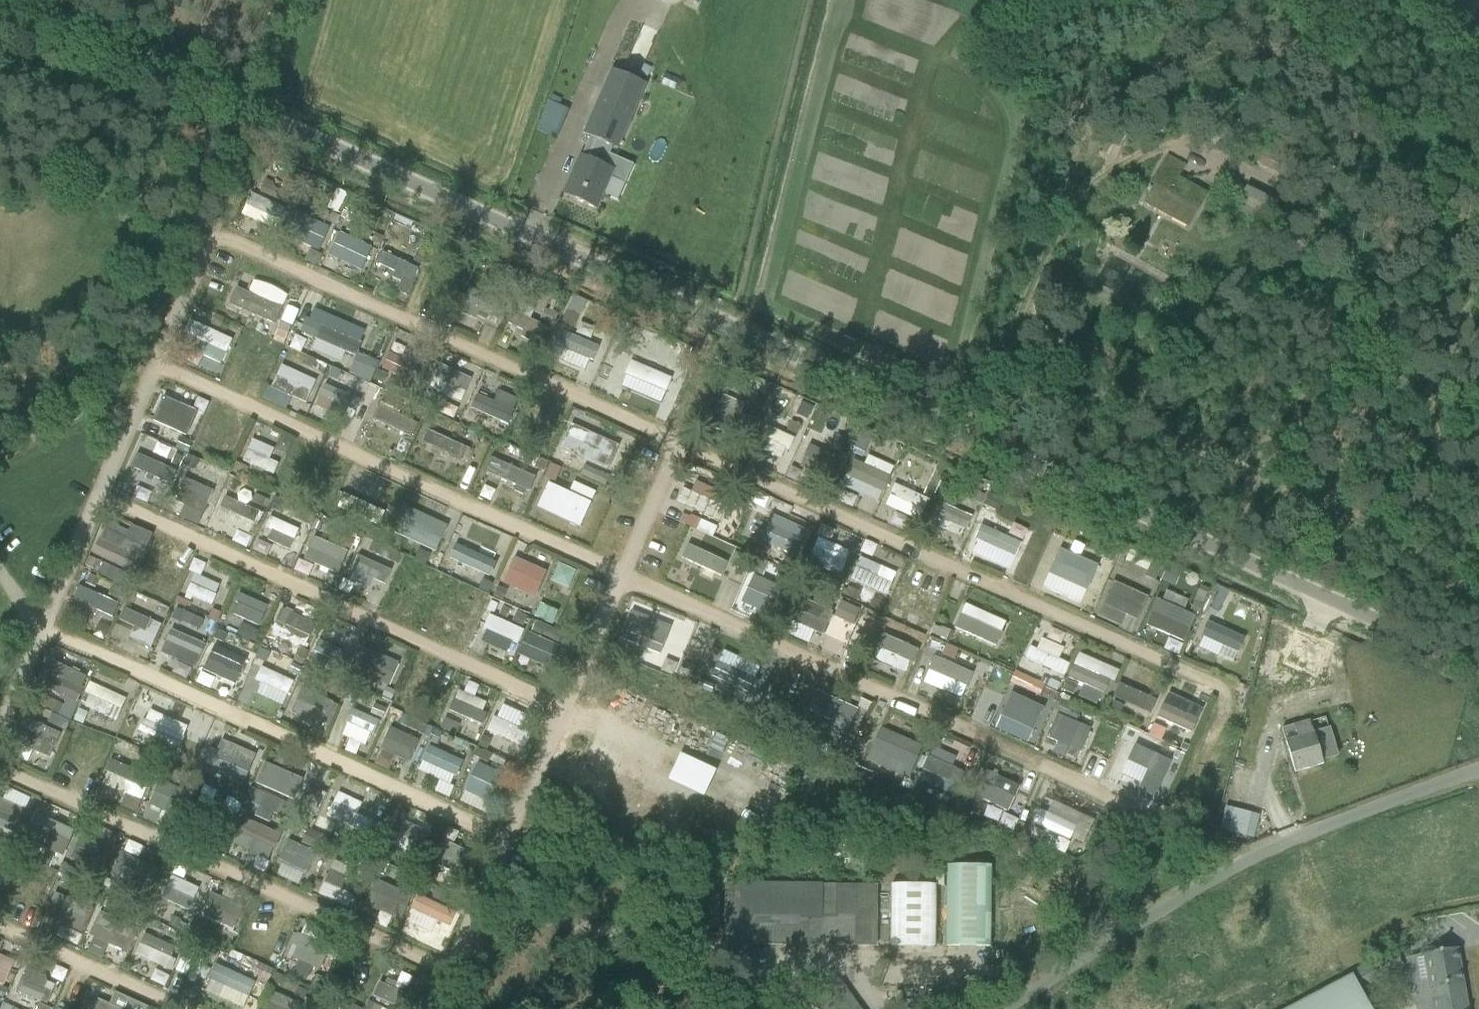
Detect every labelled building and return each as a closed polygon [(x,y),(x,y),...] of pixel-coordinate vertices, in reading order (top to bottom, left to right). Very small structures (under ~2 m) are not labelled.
[(1468,45),(1478,57),(1478,39),(1477,37),(1468,45)] [(644,66),(639,75),(646,78),(650,69),(644,66)] [(583,157),(582,156),(565,196),(597,210),(615,171),(606,167),(614,148),(618,150),(647,87),(614,72),(585,135),(592,138),(583,157)] [(665,74),(660,84),(675,91),(680,80),(665,74)] [(556,138),(568,109),(549,101),(537,130),(556,138)] [(1143,201),(1188,226),(1206,195),(1170,176),(1176,165),(1166,160),(1143,201)] [(1235,210),(1266,225),(1277,203),(1246,187),(1235,210)] [(253,216),(279,222),(284,205),(258,198),(253,216)] [(293,212),(283,235),(319,251),(329,229),(293,212)] [(339,233),(329,256),(361,271),(372,248),(339,233)] [(382,253),(377,264),(395,272),(392,278),(401,282),(397,291),(406,296),(418,270),(382,253)] [(285,304),(289,289),(252,279),(248,293),(285,304)] [(469,289),(458,311),(476,320),(477,317),(486,321),(489,315),(499,320),(505,307),(469,289)] [(309,321),(303,334),(356,357),(361,344),(309,321)] [(222,371),(229,334),(208,330),(203,357),(211,358),(209,368),(222,371)] [(419,384),(428,363),(391,347),(382,368),(419,384)] [(281,366),(271,387),(306,403),(316,381),(281,366)] [(460,398),(467,378),(440,368),(432,388),(460,398)] [(163,398),(153,422),(186,436),(196,413),(163,398)] [(719,404),(709,427),(741,441),(751,419),(740,414),(744,406),(731,401),(728,408),(719,404)] [(765,426),(757,448),(784,458),(792,436),(765,426)] [(566,437),(561,450),(607,471),(617,447),(589,434),(584,445),(566,437)] [(275,473),(279,463),(270,459),(275,447),(253,437),(243,459),(275,473)] [(805,456),(801,464),(803,469),(827,480),(832,469),(833,469),(838,458),(809,445),(804,456),(805,456)] [(126,484),(155,492),(158,480),(170,483),(174,464),(134,454),(126,484)] [(491,458),(486,472),(530,489),(536,474),(491,458)] [(851,466),(842,487),(864,497),(868,486),(883,492),(889,479),(853,463),(851,466)] [(692,491),(685,487),(678,500),(713,518),(727,490),(699,477),(692,491)] [(181,490),(176,502),(202,514),(213,491),(184,478),(179,489),(181,490)] [(884,505),(918,520),(929,497),(895,482),(884,505)] [(545,500),(540,510),(578,527),(582,518),(584,519),(591,504),(548,484),(541,499),(545,500)] [(214,519),(248,532),(256,510),(223,497),(214,519)] [(960,534),(966,522),(938,509),(932,521),(960,534)] [(772,517),(761,539),(800,557),(810,534),(772,517)] [(292,548),(299,527),(274,519),(267,540),(292,548)] [(975,539),(1019,555),(1024,539),(980,524),(975,539)] [(104,531),(93,555),(131,572),(142,549),(146,550),(152,536),(131,526),(125,540),(104,531)] [(840,572),(850,550),(818,535),(808,558),(840,572)] [(314,538),(304,561),(336,574),(341,563),(342,564),(347,553),(314,538)] [(459,542),(452,558),(485,574),(493,559),(459,542)] [(174,588),(186,563),(155,548),(142,573),(174,588)] [(1049,574),(1043,588),(1080,604),(1086,590),(1097,567),(1060,550),(1049,574)] [(341,589),(348,592),(353,582),(369,588),(373,579),(386,584),(393,568),(357,553),(341,589)] [(887,595),(898,571),(861,555),(850,578),(887,595)] [(201,576),(206,562),(196,559),(183,596),(211,606),(220,582),(201,576)] [(510,570),(504,584),(535,597),(545,573),(519,561),(514,572),(510,570)] [(752,578),(742,602),(775,617),(786,593),(752,578)] [(1114,583),(1104,605),(1128,616),(1133,606),(1141,610),(1147,598),(1114,583)] [(230,612),(259,626),(269,605),(240,591),(230,612)] [(1157,602),(1146,626),(1183,643),(1194,618),(1182,613),(1187,603),(1165,594),(1161,603),(1157,602)] [(796,597),(786,619),(822,635),(832,613),(796,597)] [(125,610),(120,621),(135,628),(130,639),(150,648),(161,626),(125,610)] [(281,611),(271,634),(304,649),(314,626),(281,611)] [(631,613),(620,639),(660,655),(666,640),(651,634),(656,623),(631,613)] [(487,616),(483,634),(521,640),(524,622),(487,616)] [(1211,620),(1198,647),(1233,664),(1246,637),(1211,620)] [(171,631),(161,653),(195,668),(205,646),(171,631)] [(884,635),(878,648),(888,653),(882,664),(906,675),(911,663),(912,664),(918,650),(884,635)] [(1036,635),(1027,662),(1066,675),(1070,662),(1061,659),(1065,645),(1036,635)] [(214,646),(203,671),(235,685),(246,661),(214,646)] [(359,660),(354,671),(389,686),(399,664),(374,653),(369,664),(359,660)] [(1109,692),(1118,667),(1078,653),(1069,678),(1109,692)] [(44,672),(38,685),(75,703),(81,690),(80,689),(85,678),(51,662),(45,673),(44,672)] [(683,663),(679,672),(697,679),(700,670),(701,668),(691,665),(691,666),(683,663)] [(609,664),(606,673),(615,677),(619,668),(609,664)] [(1012,685),(1041,694),(1045,682),(1016,673),(1012,685)] [(116,721),(127,697),(89,681),(84,693),(89,695),(84,708),(116,721)] [(1149,718),(1158,699),(1121,682),(1112,701),(1149,718)] [(458,689),(450,711),(481,722),(489,700),(458,689)] [(302,690),(297,702),(315,710),(311,719),(329,727),(338,707),(302,690)] [(1011,694),(1000,716),(1034,731),(1044,709),(1011,694)] [(811,705),(800,728),(840,747),(857,711),(824,695),(818,708),(811,705)] [(531,731),(527,729),(532,714),(500,702),(489,732),(526,745),(531,731)] [(351,707),(340,734),(368,746),(379,718),(351,707)] [(1056,715),(1046,739),(1080,753),(1090,729),(1056,715)] [(18,732),(13,742),(49,758),(60,735),(21,717),(15,730),(18,732)] [(1282,730),(1295,773),(1323,764),(1314,733),(1313,734),(1310,722),(1282,730)] [(1331,726),(1319,730),(1330,759),(1342,754),(1331,726)] [(390,729),(380,749),(409,762),(418,742),(390,729)] [(882,730),(872,751),(911,769),(921,747),(882,730)] [(223,778),(249,787),(263,746),(239,739),(233,757),(231,756),(223,778)] [(418,770),(439,780),(435,789),(447,795),(464,759),(430,744),(418,770)] [(1135,747),(1128,762),(1148,771),(1139,790),(1154,797),(1170,763),(1135,747)] [(934,748),(919,781),(956,797),(961,786),(962,787),(967,775),(951,769),(956,758),(934,748)] [(265,765),(256,784),(294,800),(302,781),(265,765)] [(478,766),(466,791),(497,805),(508,780),(478,766)] [(100,784),(137,797),(142,783),(105,770),(100,784)] [(985,771),(973,796),(1006,812),(1012,798),(993,788),(998,777),(985,771)] [(156,794),(151,805),(182,819),(193,794),(186,791),(185,793),(160,782),(155,793),(156,794)] [(16,834),(26,811),(0,800),(0,827),(16,834)] [(204,802),(193,825),(223,839),(233,816),(204,802)] [(239,833),(234,844),(267,859),(272,848),(274,849),(280,836),(243,819),(237,833),(239,833)] [(399,820),(388,843),(419,858),(424,846),(420,844),(425,832),(399,820)] [(34,821),(25,840),(62,857),(68,843),(46,834),(49,827),(34,821)] [(289,841),(280,862),(306,875),(316,854),(289,841)] [(444,842),(434,865),(465,879),(475,857),(444,842)] [(121,855),(111,876),(147,893),(153,881),(152,881),(157,871),(121,855)] [(330,873),(326,883),(352,895),(357,885),(358,886),(363,874),(334,862),(329,873),(330,873)] [(182,879),(186,870),(175,865),(160,897),(188,910),(199,886),(182,879)] [(988,870),(945,870),(945,950),(988,950),(988,870)] [(371,892),(367,902),(401,918),(406,907),(403,905),(407,895),(376,881),(371,892)] [(1030,883),(997,900),(1006,918),(1039,901),(1030,883)] [(725,945),(876,946),(876,886),(725,884),(725,945)] [(933,890),(889,890),(889,949),(933,949),(933,890)] [(52,905),(47,916),(82,932),(92,910),(55,894),(51,905),(52,905)] [(209,908),(204,919),(232,931),(242,910),(210,896),(206,907),(209,908)] [(100,914),(90,936),(127,953),(137,931),(100,914)] [(144,935),(140,945),(162,955),(158,965),(171,970),(175,960),(170,958),(174,948),(144,935)] [(297,935),(288,957),(319,970),(328,949),(297,935)] [(1393,949),(1351,972),(1354,977),(1359,987),(1401,965),(1393,949)] [(1406,986),(1410,1007),(1416,1006),(1416,1008),(1468,1008),(1457,949),(1424,955),(1424,958),(1411,960),(1416,984),(1406,986)] [(129,969),(166,984),(171,972),(135,956),(129,969)] [(4,986),(9,974),(14,963),(0,957),(0,984),(4,986)] [(24,973),(16,992),(47,1005),(51,994),(43,990),(46,982),(45,978),(28,971),(24,973)] [(1359,987),(1354,977),(1292,1008),(1370,1008),(1359,987)] [(405,1008),(410,993),(380,982),(374,997),(405,1008)] [(841,983),(824,996),(832,1008),(859,1008),(841,983)] [(265,1008),(303,1008),(304,1007),(272,993),(265,1008)] [(93,1008),(116,1008),(97,1000),(93,1008)]
